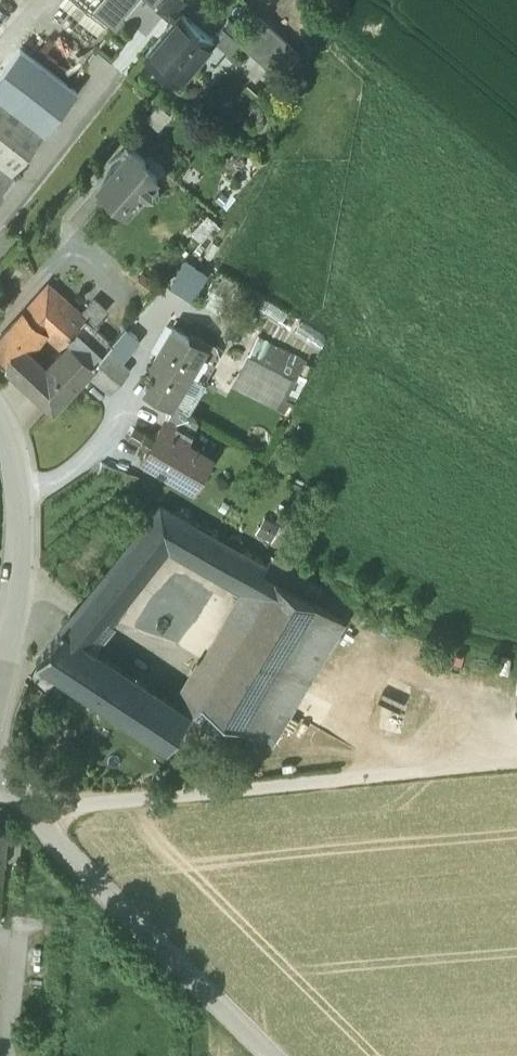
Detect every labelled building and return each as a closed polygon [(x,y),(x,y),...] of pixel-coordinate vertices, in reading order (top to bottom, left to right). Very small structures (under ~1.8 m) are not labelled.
[(93,11),(115,30),(124,19),(122,17),(136,0),(102,0),(93,11)] [(157,9),(165,0),(148,0),(157,9)] [(157,9),(168,18),(169,16),(176,8),(183,0),(165,0),(157,9)] [(213,39),(176,8),(169,16),(174,20),(146,55),(178,82),(213,39)] [(300,55),(258,18),(240,39),(238,41),(242,45),(280,78),(300,55)] [(226,26),(216,37),(234,54),(242,45),(238,41),(240,39),(226,26)] [(19,47),(0,72),(0,164),(11,173),(76,91),(38,61),(52,42),(37,31),(23,50),(19,47)] [(130,146),(96,185),(125,212),(156,177),(141,163),(144,159),(130,146)] [(0,164),(0,196),(16,176),(11,173),(0,164)] [(48,285),(23,314),(0,337),(0,358),(52,408),(87,371),(96,360),(106,348),(107,349),(111,343),(111,342),(93,326),(80,315),(48,285)] [(106,312),(93,300),(80,315),(93,326),(106,312)] [(139,337),(125,326),(111,342),(111,343),(107,349),(120,360),(139,337)] [(188,338),(172,328),(152,360),(160,365),(145,392),(171,407),(189,378),(203,353),(185,343),(188,338)] [(106,348),(96,360),(118,378),(128,367),(120,360),(107,349),(106,348)] [(295,380),(248,356),(233,387),(280,411),(295,380)] [(118,378),(96,360),(87,371),(108,389),(118,378)] [(206,388),(189,378),(173,406),(190,416),(206,388)] [(190,416),(173,406),(167,415),(190,429),(196,420),(190,416)] [(190,429),(167,415),(159,428),(182,442),(190,429)] [(159,428),(159,427),(144,456),(198,486),(213,459),(182,442),(159,428)] [(265,565),(159,506),(81,605),(105,621),(107,621),(166,546),(246,591),(262,600),(257,608),(298,631),(314,605),(261,573),(265,565)] [(246,591),(177,709),(183,713),(186,709),(192,712),(200,705),(229,656),(257,608),(262,600),(246,591)] [(81,605),(62,630),(81,644),(89,634),(107,621),(105,621),(81,605)] [(269,680),(241,729),(270,747),(344,623),(314,605),(298,631),(269,680)] [(298,631),(257,608),(229,656),(269,680),(298,631)] [(62,630),(36,663),(41,667),(167,749),(189,717),(189,716),(187,715),(183,713),(177,709),(94,653),(85,647),(81,644),(62,630)] [(269,680),(229,656),(200,705),(241,729),(269,680)] [(36,663),(30,661),(28,676),(36,679),(41,667),(36,663)] [(241,729),(200,705),(192,712),(189,716),(189,717),(233,743),(241,729)] [(0,826),(0,895),(2,863),(4,849),(9,850),(10,841),(4,840),(5,826),(0,826)] [(21,828),(5,826),(4,840),(10,841),(9,850),(4,849),(2,863),(18,864),(21,828)]
